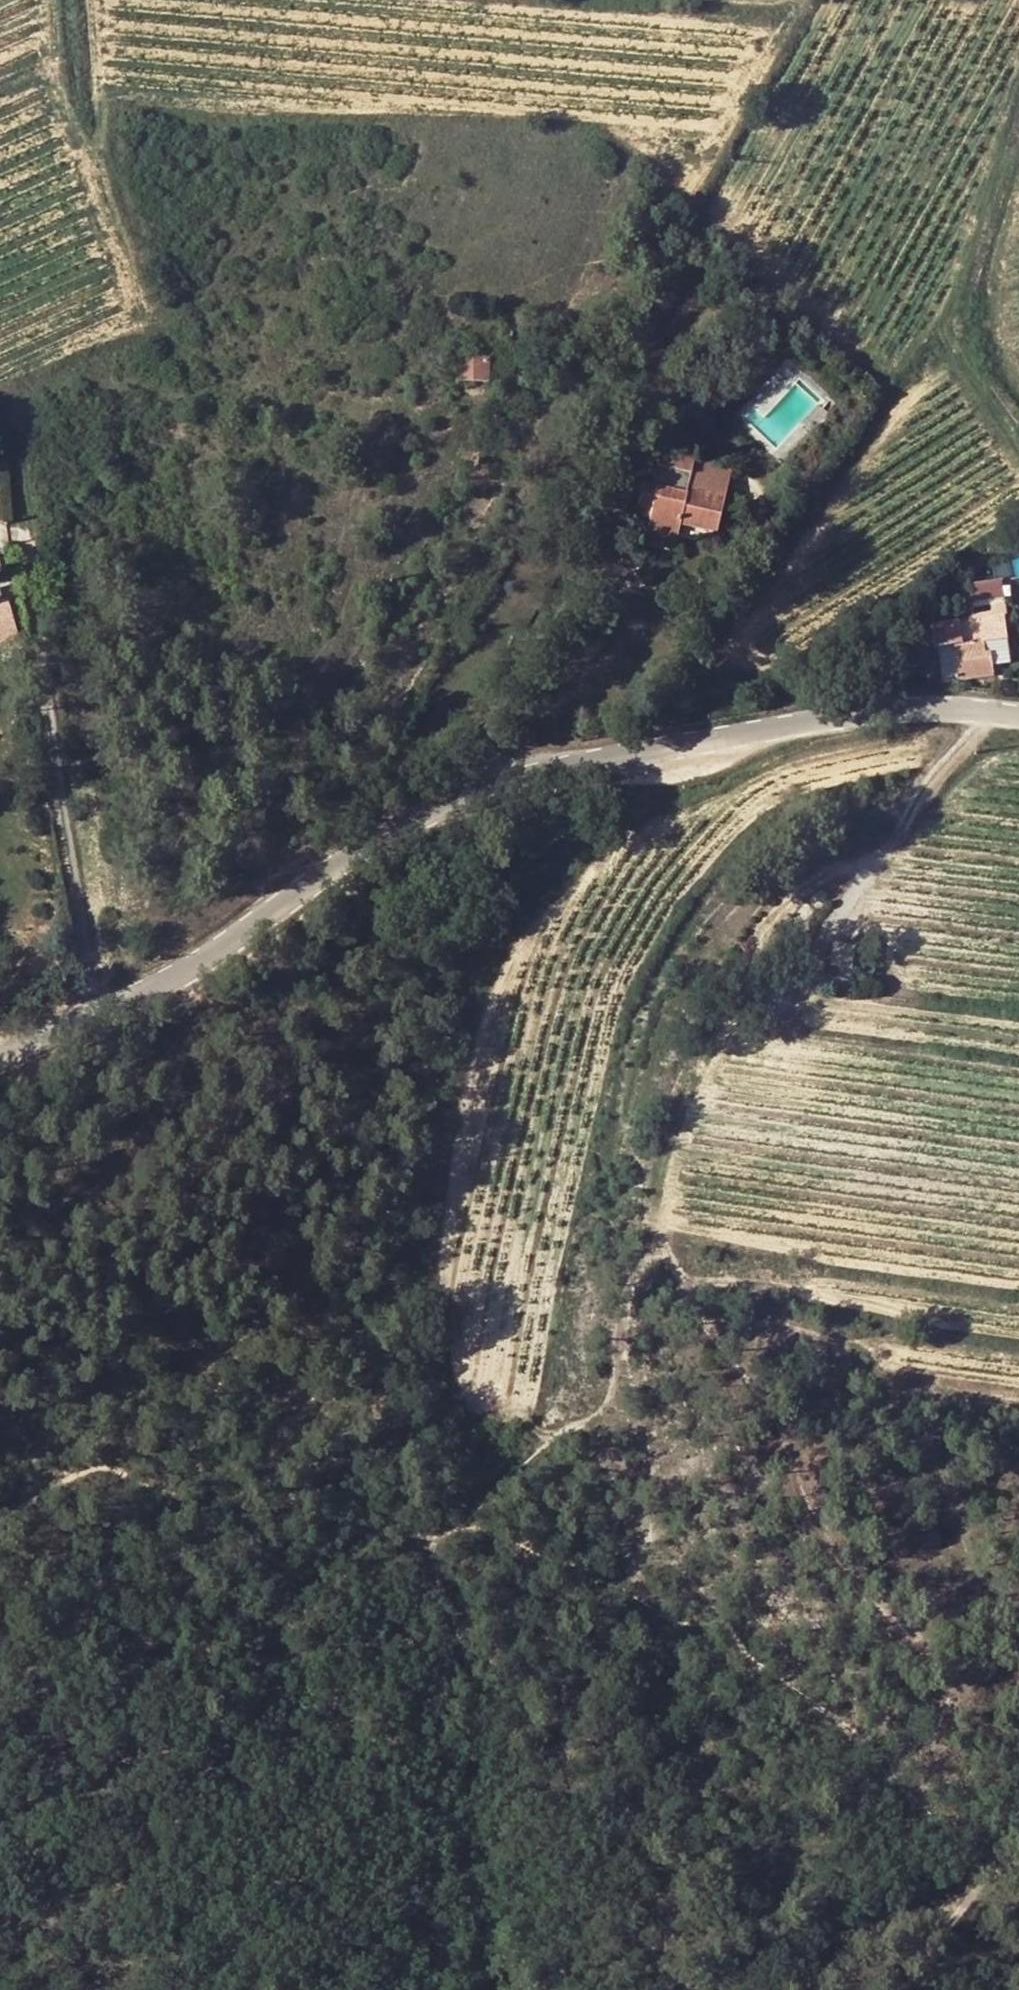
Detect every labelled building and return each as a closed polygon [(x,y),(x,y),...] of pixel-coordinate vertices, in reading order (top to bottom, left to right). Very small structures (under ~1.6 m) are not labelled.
[(480,388),(481,363),(453,360),(452,387),(480,388)] [(664,472),(700,479),(703,468),(705,461),(669,453),(664,472)] [(740,477),(703,468),(700,479),(696,492),(734,500),(740,477)] [(695,497),(696,492),(700,479),(664,472),(660,490),(695,497)] [(696,492),(695,497),(660,490),(652,488),(644,521),(658,524),(655,539),(685,545),(689,530),(724,539),(734,500),(696,492)] [(685,545),(655,539),(652,551),(681,558),(685,545)] [(18,656),(5,598),(0,599),(0,660),(18,656)] [(1006,634),(1002,610),(980,614),(982,625),(967,628),(969,640),(954,643),(960,678),(990,673),(985,638),(1006,634)]
